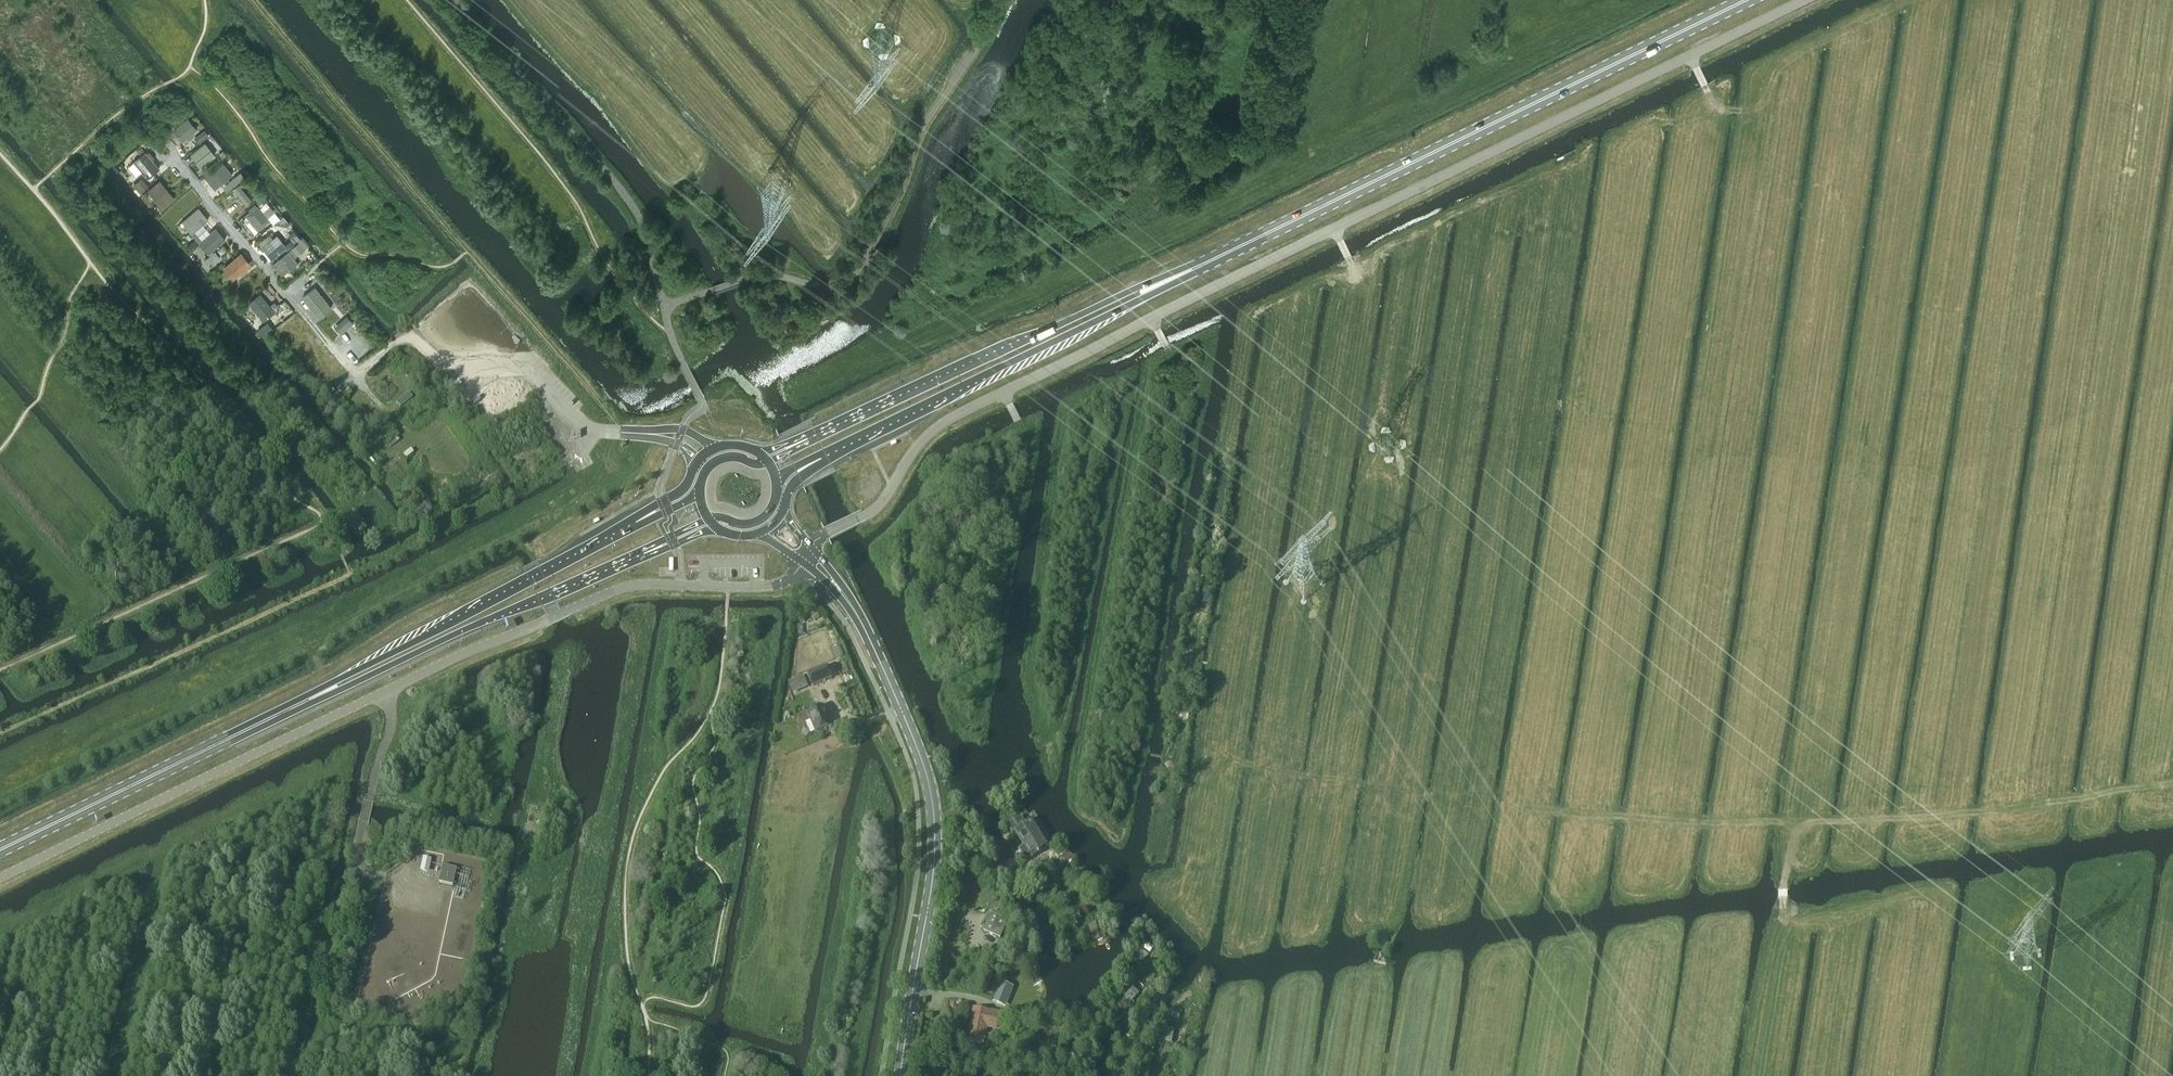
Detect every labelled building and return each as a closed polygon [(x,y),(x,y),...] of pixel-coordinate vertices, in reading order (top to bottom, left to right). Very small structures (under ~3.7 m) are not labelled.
[(193,130),(196,127),(188,117),(176,128),(184,137),(188,134),(190,136),(195,133),(193,130)] [(209,135),(204,129),(197,134),(202,140),(209,135)] [(209,144),(214,140),(210,136),(205,140),(209,144)] [(204,160),(214,152),(205,142),(196,149),(198,153),(196,155),(198,158),(201,156),(204,160)] [(153,175),(159,171),(142,150),(136,155),(153,175)] [(233,174),(231,171),(223,162),(205,176),(213,186),(215,188),(233,174)] [(141,177),(132,184),(139,192),(148,185),(141,177)] [(159,189),(165,185),(160,179),(148,188),(162,205),(168,200),(159,189)] [(245,203),(251,198),(238,183),(233,188),(245,203)] [(263,208),(268,203),(269,202),(264,196),(263,197),(257,201),(263,208)] [(245,214),(257,229),(269,219),(267,217),(274,211),(269,205),(263,211),(257,204),(245,214)] [(194,237),(203,230),(199,226),(207,219),(197,207),(181,221),(191,233),(194,237)] [(206,234),(203,230),(194,237),(198,241),(208,253),(225,239),(214,227),(206,234)] [(293,230),(292,231),(288,234),(294,242),(298,239),(300,238),(293,230)] [(272,259),(285,248),(286,249),(293,244),(290,240),(285,244),(276,234),(261,246),(272,259)] [(185,246),(190,252),(199,244),(195,239),(185,246)] [(304,247),(299,241),(291,248),(295,254),(304,247)] [(220,258),(218,255),(214,251),(206,258),(204,260),(207,264),(210,262),(212,264),(220,258)] [(282,274),(296,262),(287,251),(272,262),(282,274)] [(244,268),(249,264),(241,253),(224,267),(233,277),(241,271),(243,274),(247,270),(244,268)] [(218,269),(213,273),(216,277),(222,273),(218,269)] [(319,317),(331,307),(314,287),(303,296),(319,317)] [(262,320),(274,311),(259,292),(247,302),(262,320)] [(240,304),(237,306),(240,311),(243,308),(244,310),(248,307),(245,302),(241,305),(240,304)] [(341,333),(353,322),(347,316),(335,327),(341,333)] [(257,330),(263,337),(270,331),(272,329),(266,322),(264,324),(257,330)] [(400,407),(412,397),(408,393),(396,403),(400,407)] [(413,452),(410,449),(402,455),(405,458),(413,452)] [(394,470),(402,464),(396,457),(380,470),(389,481),(398,474),(394,470)] [(1200,564),(1196,572),(1205,577),(1209,569),(1200,564)] [(804,675),(809,687),(829,679),(824,667),(804,675)] [(1172,696),(1173,696),(1181,696),(1181,688),(1181,686),(1184,678),(1177,675),(1175,680),(1173,688),(1172,696)] [(784,683),(788,691),(802,685),(798,676),(784,683)] [(1181,708),(1193,709),(1193,700),(1182,699),(1181,708)] [(803,711),(812,731),(827,724),(819,704),(803,711)] [(1015,831),(1024,846),(1019,849),(1019,851),(1022,856),(1024,857),(1029,854),(1032,858),(1046,849),(1041,841),(1046,838),(1033,819),(1024,824),(1019,818),(1007,825),(1012,833),(1015,831)] [(452,886),(456,869),(442,866),(439,883),(452,886)] [(1093,900),(1098,911),(1107,908),(1101,896),(1093,900)] [(992,954),(1004,920),(989,914),(976,949),(992,954)] [(1094,939),(1105,936),(1102,924),(1100,925),(1100,924),(1091,927),(1094,939)] [(1131,1002),(1139,994),(1132,987),(1124,995),(1131,1002)] [(995,1002),(1002,1005),(1005,997),(998,994),(995,1002)] [(995,1031),(998,1014),(998,1013),(974,1009),(968,1038),(985,1042),(987,1029),(995,1031)]
